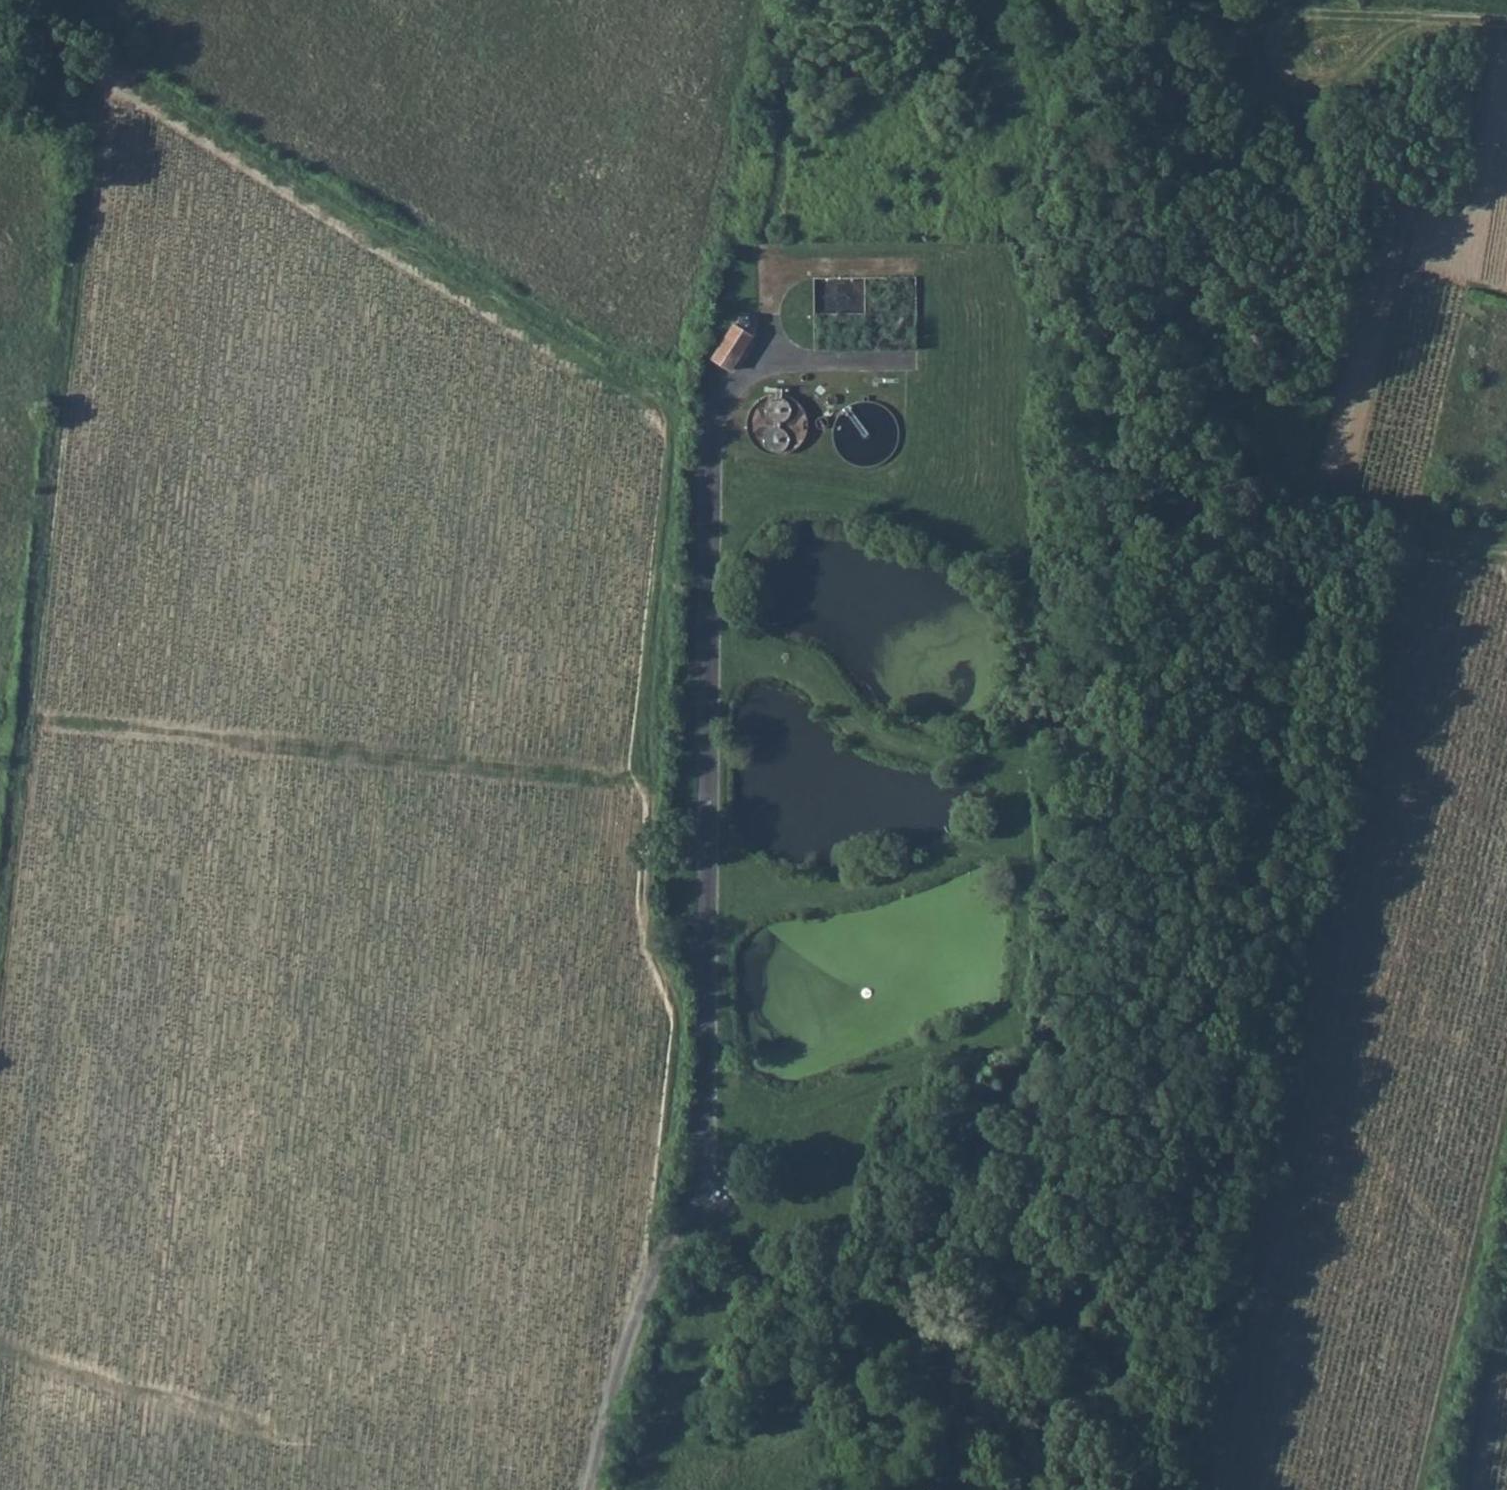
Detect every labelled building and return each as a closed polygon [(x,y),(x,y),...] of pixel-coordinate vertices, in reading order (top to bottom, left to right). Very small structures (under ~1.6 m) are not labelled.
[(813,277),(814,350),(917,350),(916,276),(813,277)] [(711,359),(729,370),(751,334),(734,323),(711,359)] [(766,395),(758,400),(751,408),(747,417),(746,422),(747,432),(751,441),(754,445),(757,448),(766,453),(771,454),(780,455),(790,452),(798,447),(804,439),(807,430),(807,420),(806,415),(802,406),(795,399),(790,397),(781,394),(776,394),(766,395)] [(833,394),(830,394),(827,396),(826,400),(827,403),(830,405),(833,405),(836,403),(837,400),(836,397),(833,394)] [(843,409),(839,413),(834,423),(832,434),(832,439),(836,449),(839,454),(846,461),(851,464),(861,467),(867,467),(877,465),(887,460),(890,456),(896,447),(898,442),(899,431),(897,421),(891,412),(887,408),(878,403),(867,400),(862,401),(852,403),(843,409)] [(822,416),(819,417),(816,419),(815,423),(816,426),(818,428),(822,429),(825,428),(827,426),(829,423),(827,419),(825,417),(822,416)] [(729,1181),(728,1183),(728,1186),(731,1188),(734,1188),(736,1186),(737,1184),(737,1181),(734,1179),(731,1179),(729,1181)] [(730,1198),(727,1196),(724,1196),(722,1198),(721,1201),(722,1204),(724,1205),(727,1205),(730,1204),(730,1201),(730,1198)]
